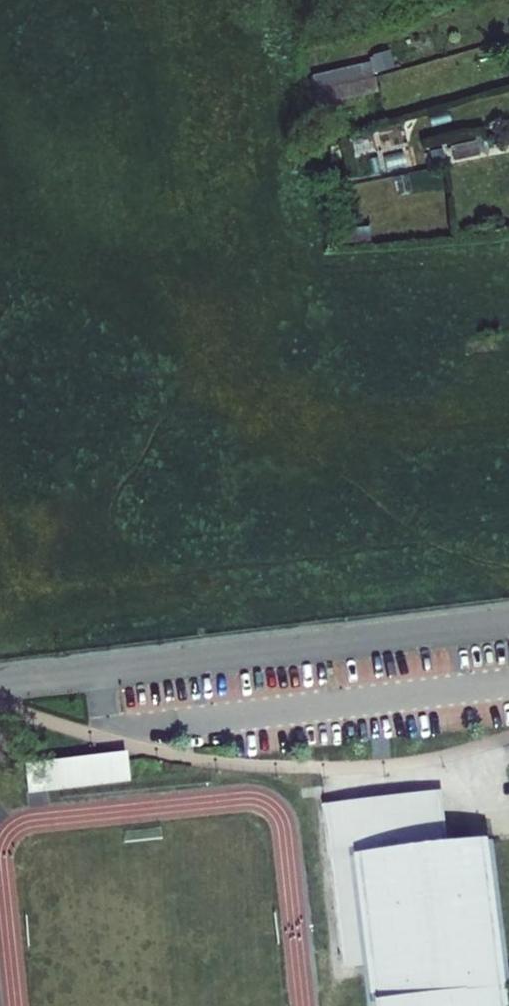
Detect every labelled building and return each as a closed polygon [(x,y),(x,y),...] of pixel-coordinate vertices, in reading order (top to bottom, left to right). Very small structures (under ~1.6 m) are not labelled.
[(364,65),(311,73),(315,102),(368,94),(364,65)] [(127,775),(124,753),(23,766),(26,789),(27,796),(128,782),(127,775)] [(330,804),(346,966),(373,963),(377,1005),(507,1005),(491,842),(452,846),(446,793),(330,804)]
